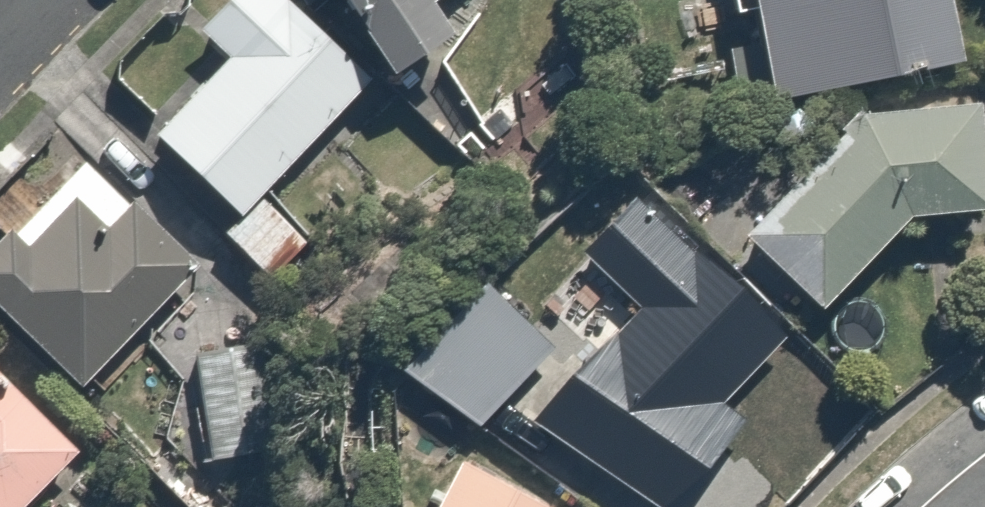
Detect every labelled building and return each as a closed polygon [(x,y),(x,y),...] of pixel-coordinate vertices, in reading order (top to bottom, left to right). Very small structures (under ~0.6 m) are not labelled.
[(267,207),(375,86),(279,0),(235,0),(199,41),(233,71),(163,150),(242,219),(221,242),(268,285),(306,242),(267,207)] [(413,86),(464,47),(435,9),(447,0),(348,0),(413,86)] [(777,112),(965,91),(955,0),(733,0),(737,32),(768,28),(770,51),(733,55),(738,99),(775,95),(777,112)] [(863,135),(745,247),(820,326),(920,231),(984,225),(984,136),(863,135)] [(0,253),(0,318),(86,395),(201,265),(83,160),(0,253)] [(614,353),(540,436),(620,506),(639,506),(792,335),(702,254),(652,310),(620,281),(581,324),(614,353)] [(552,357),(481,296),(407,381),(478,443),(552,357)] [(251,349),(195,359),(215,468),(271,458),(251,349)] [(0,380),(0,506),(44,506),(88,456),(0,380)] [(472,473),(452,506),(530,506),(472,473)]
